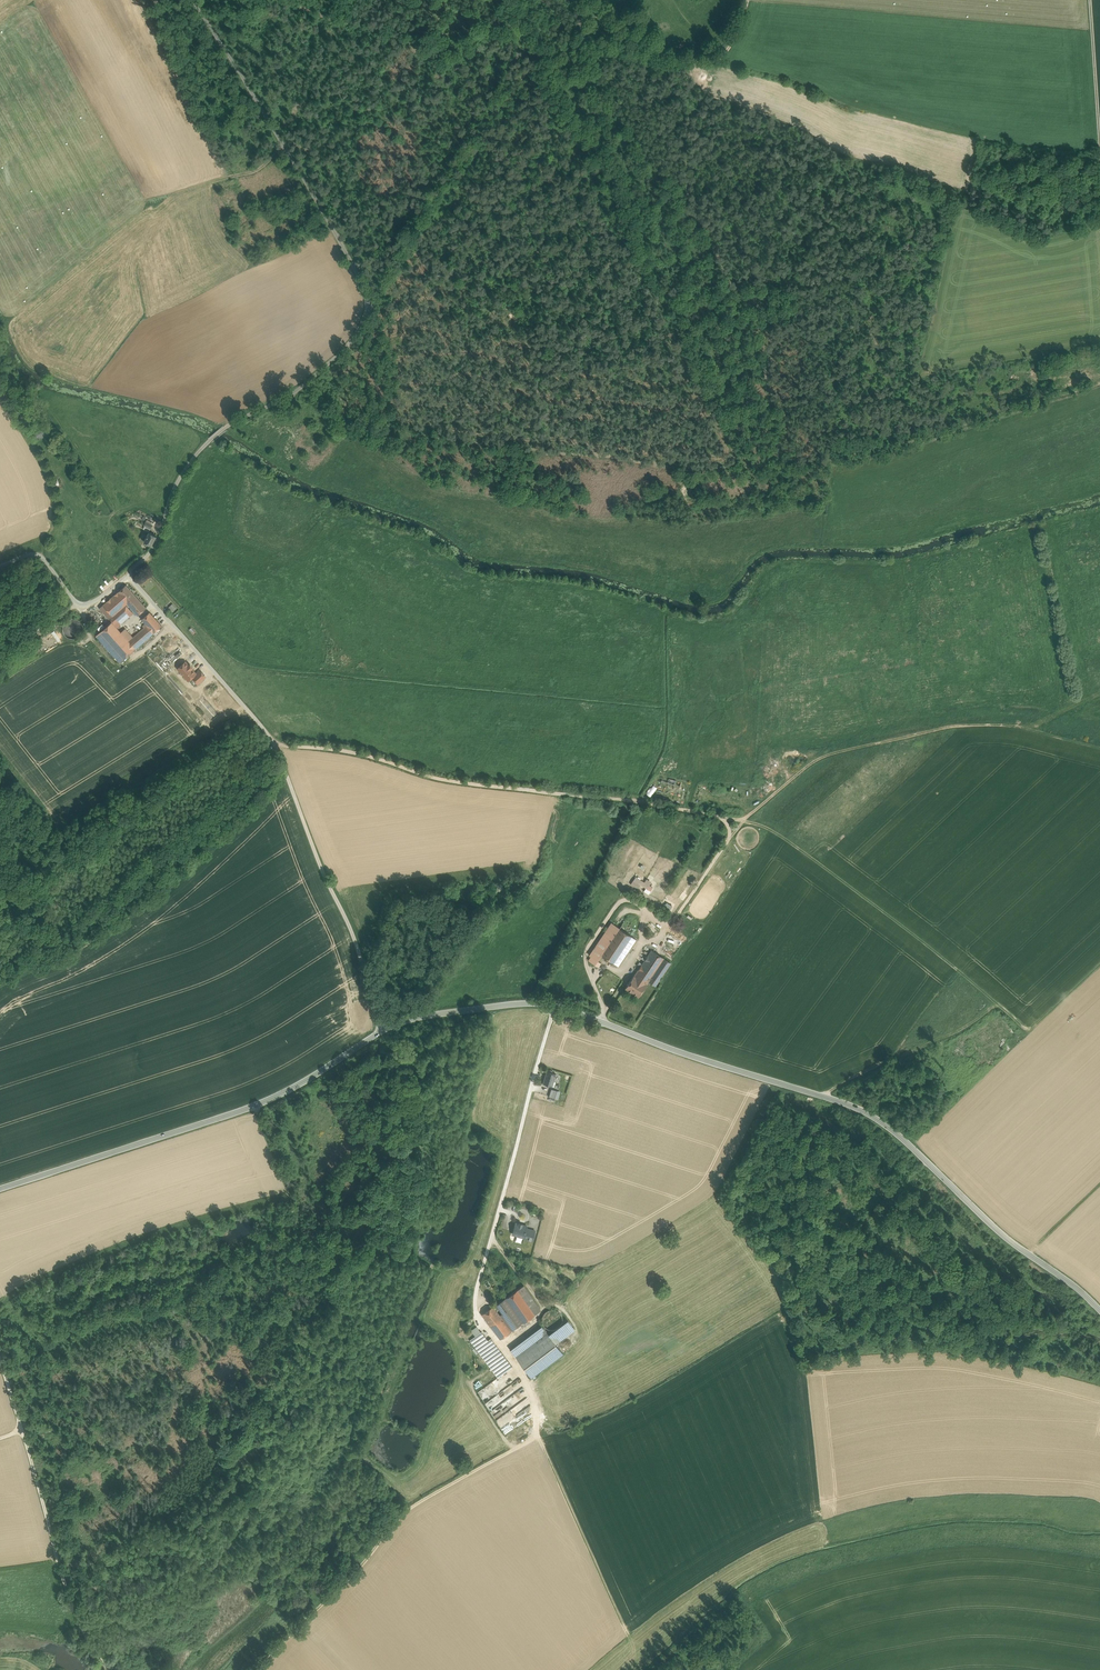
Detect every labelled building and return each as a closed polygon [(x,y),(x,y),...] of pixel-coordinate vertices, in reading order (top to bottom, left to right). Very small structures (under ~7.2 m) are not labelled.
[(44,431),(43,431),(42,430),(37,433),(38,435),(40,439),(47,436),(44,431)] [(156,536),(149,532),(144,541),(151,545),(156,536)] [(108,574),(99,583),(105,589),(114,580),(108,574)] [(142,604),(126,585),(118,592),(127,603),(134,611),(142,604)] [(118,592),(99,608),(109,620),(110,619),(114,624),(119,621),(128,613),(131,610),(126,605),(127,603),(118,592)] [(173,611),(178,607),(173,603),(169,607),(173,611)] [(142,604),(134,611),(138,615),(146,608),(142,604)] [(162,626),(149,612),(141,619),(145,624),(147,625),(153,633),(162,626)] [(128,613),(119,621),(121,623),(130,615),(128,613)] [(121,633),(112,622),(100,632),(124,659),(135,649),(128,641),(121,633)] [(153,633),(147,625),(144,628),(143,629),(150,636),(153,633)] [(125,629),(121,633),(128,641),(132,638),(133,638),(125,629)] [(150,636),(143,629),(133,638),(132,638),(139,646),(150,636)] [(124,659),(100,632),(96,636),(120,663),(124,659)] [(139,646),(132,638),(128,641),(135,649),(139,646)] [(186,661),(177,669),(188,681),(197,673),(186,661)] [(638,878),(636,883),(651,890),(652,887),(649,885),(651,881),(645,878),(644,881),(638,878)] [(665,902),(663,908),(670,911),(672,905),(665,902)] [(628,914),(624,921),(619,928),(627,933),(636,920),(628,914)] [(653,933),(657,929),(648,921),(644,926),(653,933)] [(619,928),(611,922),(601,938),(609,943),(619,928)] [(609,943),(601,954),(602,954),(613,962),(616,959),(621,952),(623,948),(631,936),(627,933),(619,928),(609,943)] [(631,936),(623,948),(629,951),(636,940),(631,936)] [(601,938),(589,955),(591,957),(597,961),(602,954),(601,954),(609,943),(601,938)] [(647,946),(638,960),(640,962),(642,963),(652,949),(647,946)] [(640,967),(636,972),(649,981),(664,958),(652,949),(642,963),(640,967)] [(626,955),(621,952),(616,959),(621,962),(626,955)] [(664,958),(649,981),(655,985),(671,962),(664,958)] [(649,981),(636,972),(634,975),(625,988),(638,997),(649,981)] [(556,1074),(546,1071),(543,1083),(552,1086),(556,1074)] [(557,1090),(551,1089),(549,1096),(554,1098),(557,1090)] [(518,1224),(515,1223),(512,1234),(524,1237),(526,1228),(527,1226),(522,1225),(522,1224),(519,1223),(518,1224)] [(535,1231),(526,1228),(524,1237),(524,1238),(532,1240),(535,1231)] [(540,1310),(523,1285),(517,1289),(534,1314),(540,1310)] [(534,1314),(517,1289),(506,1297),(523,1322),(534,1314)] [(523,1322),(506,1297),(494,1305),(500,1314),(499,1315),(488,1323),(500,1339),(523,1322)] [(493,1306),(482,1314),(488,1323),(499,1315),(493,1306)] [(542,1317),(542,1320),(543,1323),(544,1325),(545,1327),(548,1328),(550,1329),(553,1330),(555,1329),(558,1328),(560,1326),(561,1324),(562,1322),(562,1319),(562,1317),(561,1314),(559,1312),(557,1311),(555,1310),(552,1310),(549,1310),(547,1311),(545,1313),(543,1315),(542,1317)] [(473,1313),(464,1316),(466,1329),(476,1328),(473,1313)] [(564,1335),(558,1328),(555,1329),(553,1330),(550,1329),(548,1328),(545,1327),(544,1325),(543,1323),(541,1325),(554,1343),(564,1335)] [(541,1325),(510,1348),(531,1377),(562,1353),(554,1343),(541,1325)] [(481,1331),(472,1338),(474,1342),(484,1335),(481,1331)] [(484,1335),(474,1342),(478,1347),(488,1340),(484,1335)] [(511,1367),(490,1339),(488,1340),(478,1347),(499,1376),(511,1367)] [(499,1376),(478,1391),(505,1436),(528,1419),(511,1367),(499,1376)]
